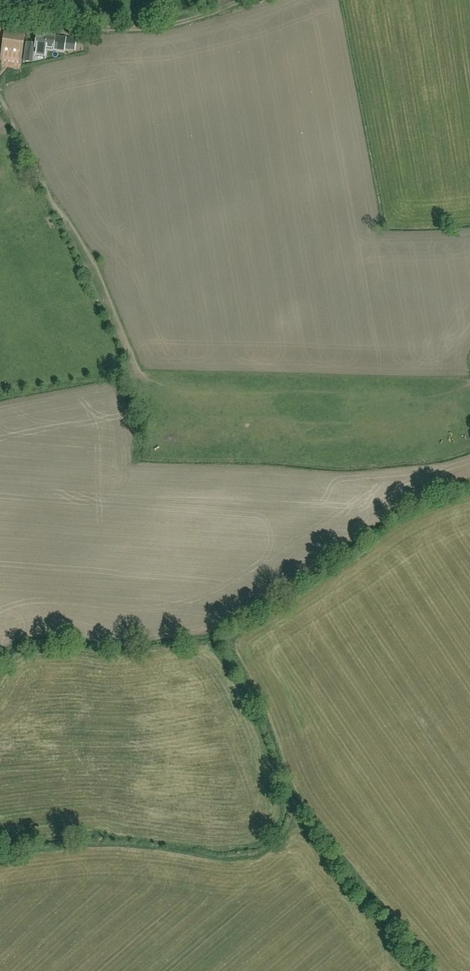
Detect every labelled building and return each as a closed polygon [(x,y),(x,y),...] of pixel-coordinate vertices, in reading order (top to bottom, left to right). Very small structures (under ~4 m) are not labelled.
[(21,68),(26,25),(6,22),(1,65),(21,68)] [(46,47),(65,50),(65,48),(75,49),(76,40),(66,38),(55,36),(38,34),(36,46),(38,47),(37,53),(45,54),(46,47)]
